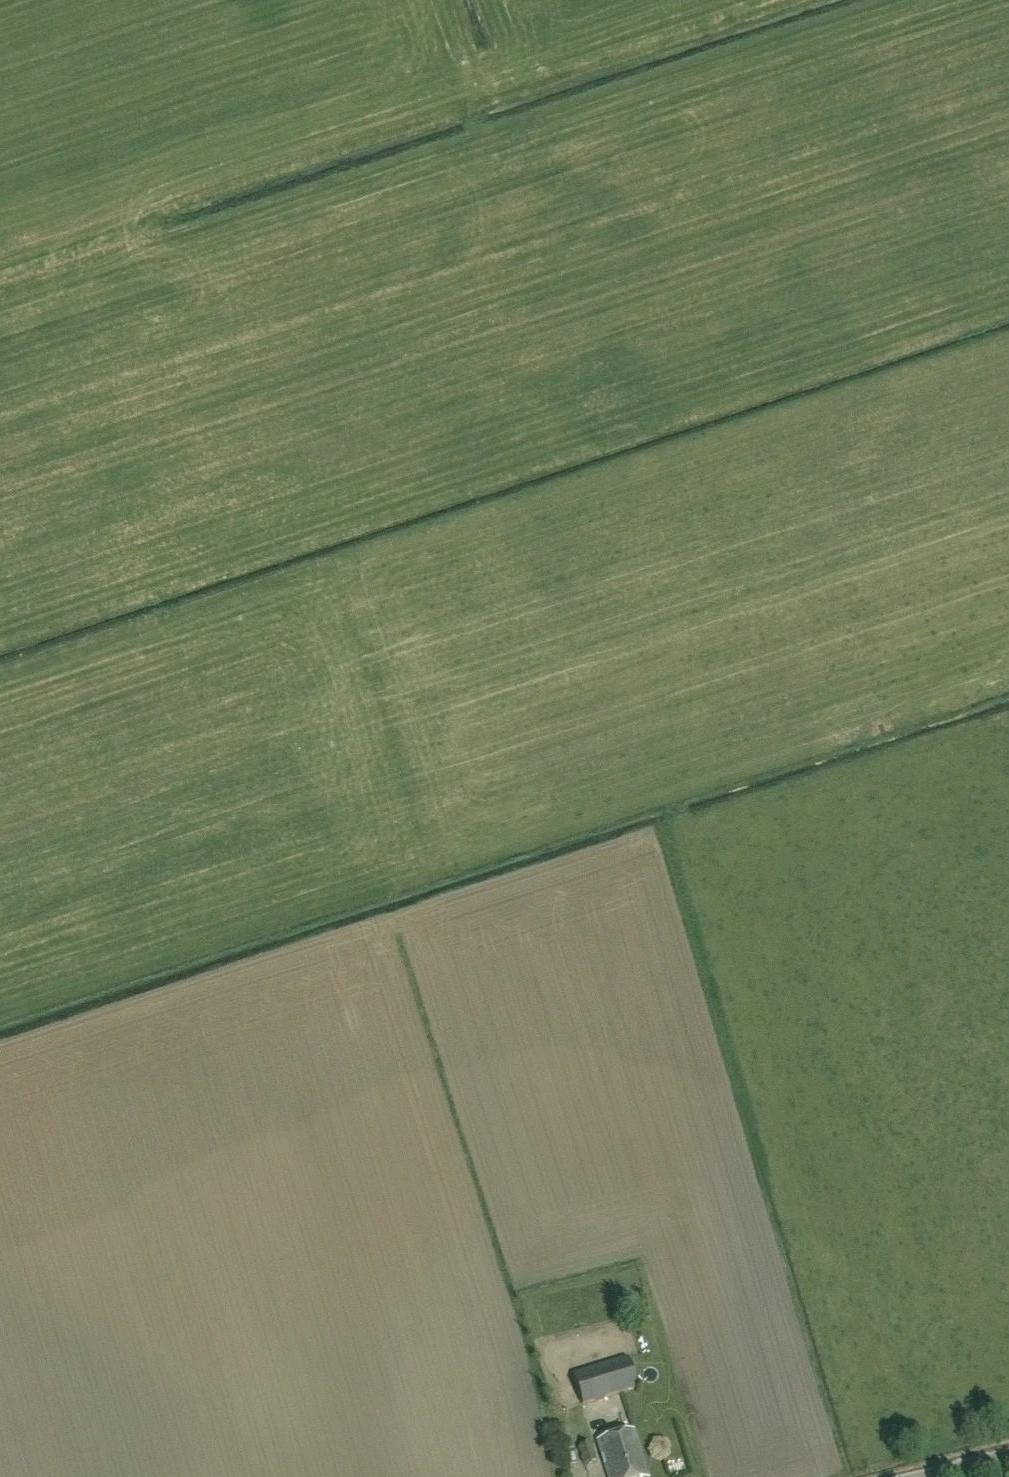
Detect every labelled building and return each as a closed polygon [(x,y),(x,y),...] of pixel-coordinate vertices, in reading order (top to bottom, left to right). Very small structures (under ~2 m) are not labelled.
[(583,1406),(638,1389),(628,1356),(572,1373),(583,1406)] [(647,1476),(633,1431),(599,1442),(610,1476),(647,1476)] [(584,1464),(597,1460),(591,1444),(578,1448),(584,1464)]
